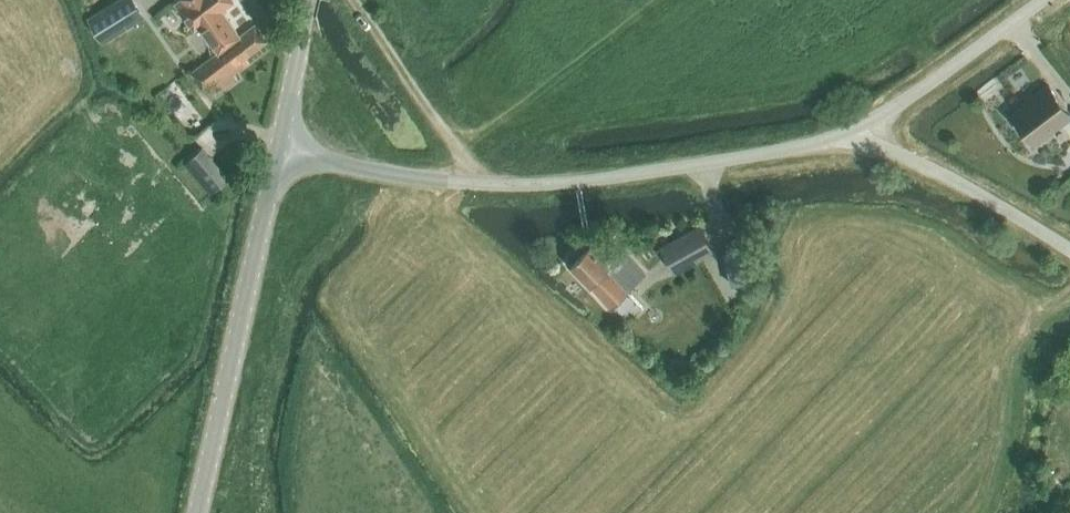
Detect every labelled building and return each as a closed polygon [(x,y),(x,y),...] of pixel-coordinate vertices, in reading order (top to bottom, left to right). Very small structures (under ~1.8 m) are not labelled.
[(146,17),(135,0),(115,0),(87,18),(103,44),(146,17)] [(194,28),(200,25),(218,51),(191,71),(210,97),(237,77),(230,69),(268,41),(254,24),(239,35),(221,11),(234,2),(233,0),(174,0),(194,28)] [(1069,116),(1069,114),(1049,86),(1012,114),(1034,143),(1069,116)] [(209,194),(228,178),(202,147),(183,164),(209,194)] [(659,247),(675,275),(714,252),(698,224),(659,247)] [(611,307),(646,274),(604,231),(571,265),(611,307)]
